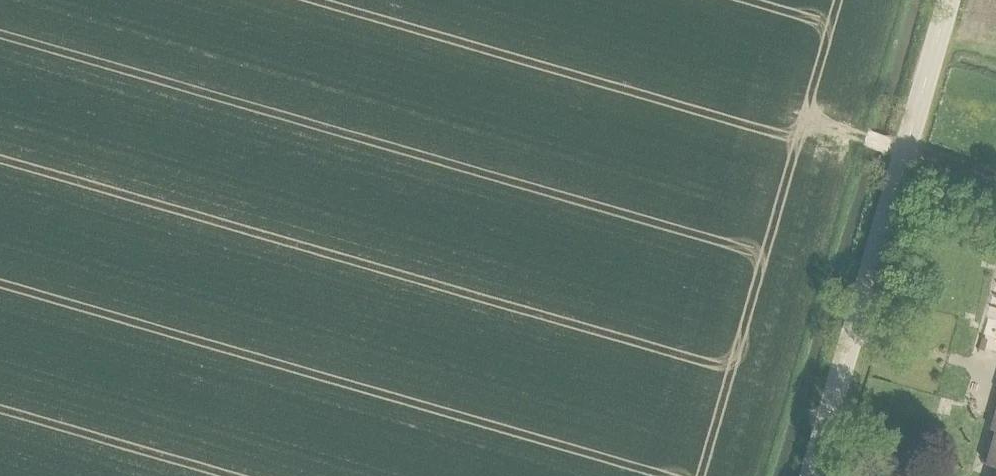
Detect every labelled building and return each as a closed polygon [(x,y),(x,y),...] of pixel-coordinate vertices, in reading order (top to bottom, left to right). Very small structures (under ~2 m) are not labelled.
[(983,464),(995,467),(995,415),(983,464)]
